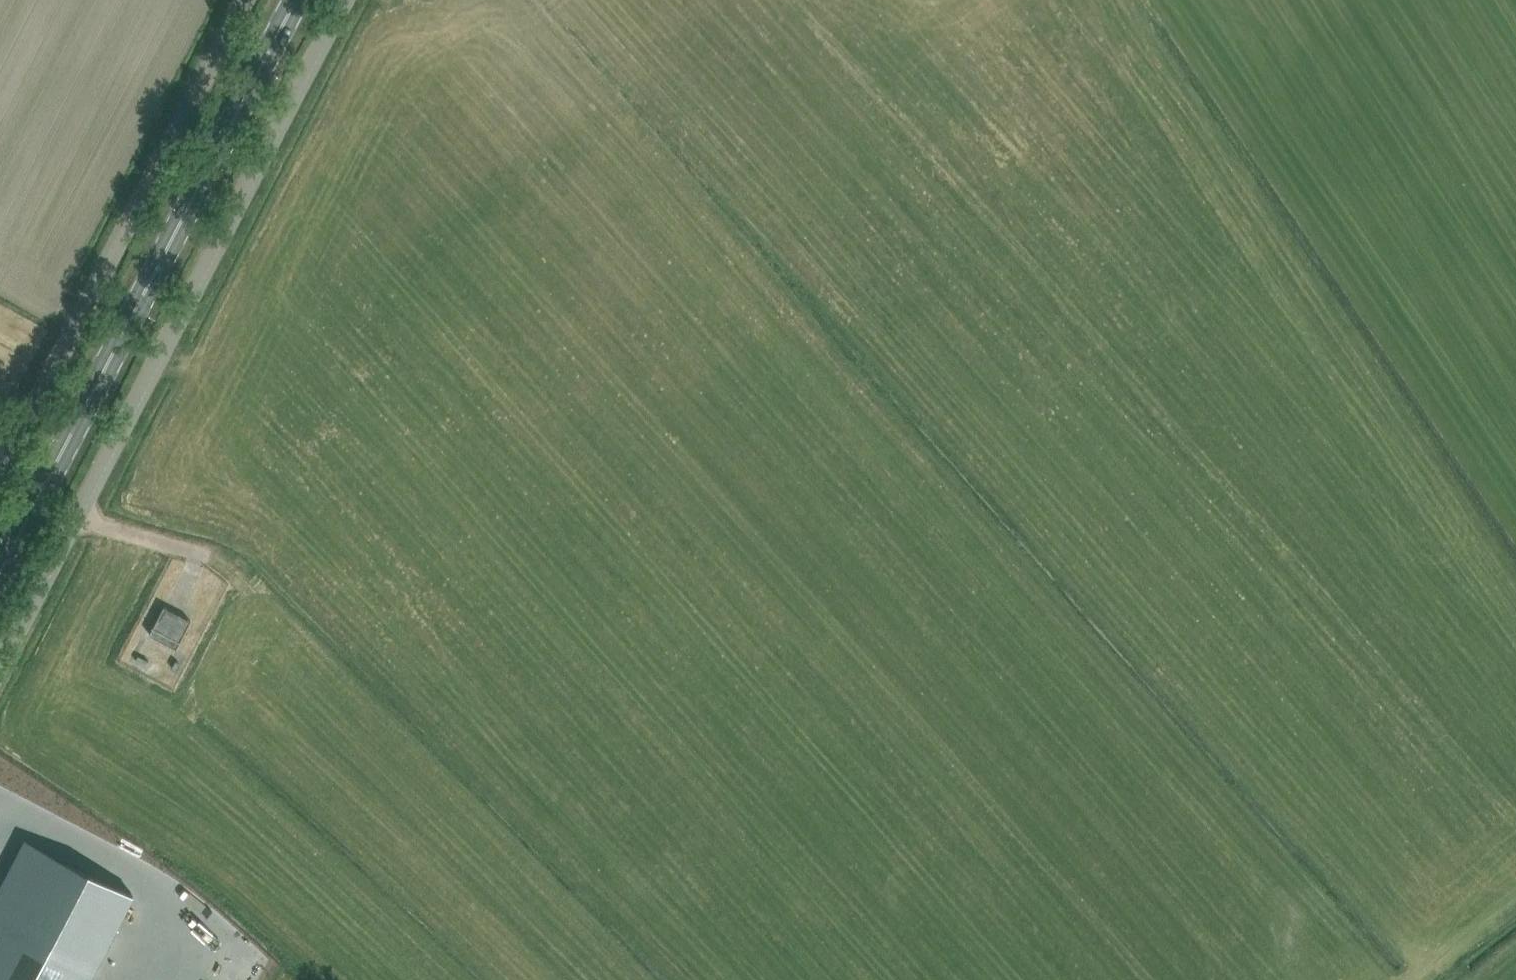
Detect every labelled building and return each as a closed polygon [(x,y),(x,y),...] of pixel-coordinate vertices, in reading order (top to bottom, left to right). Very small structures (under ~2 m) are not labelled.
[(176,647),(191,619),(164,605),(149,633),(176,647)] [(133,895),(25,839),(0,888),(0,979),(88,979),(133,895)]
